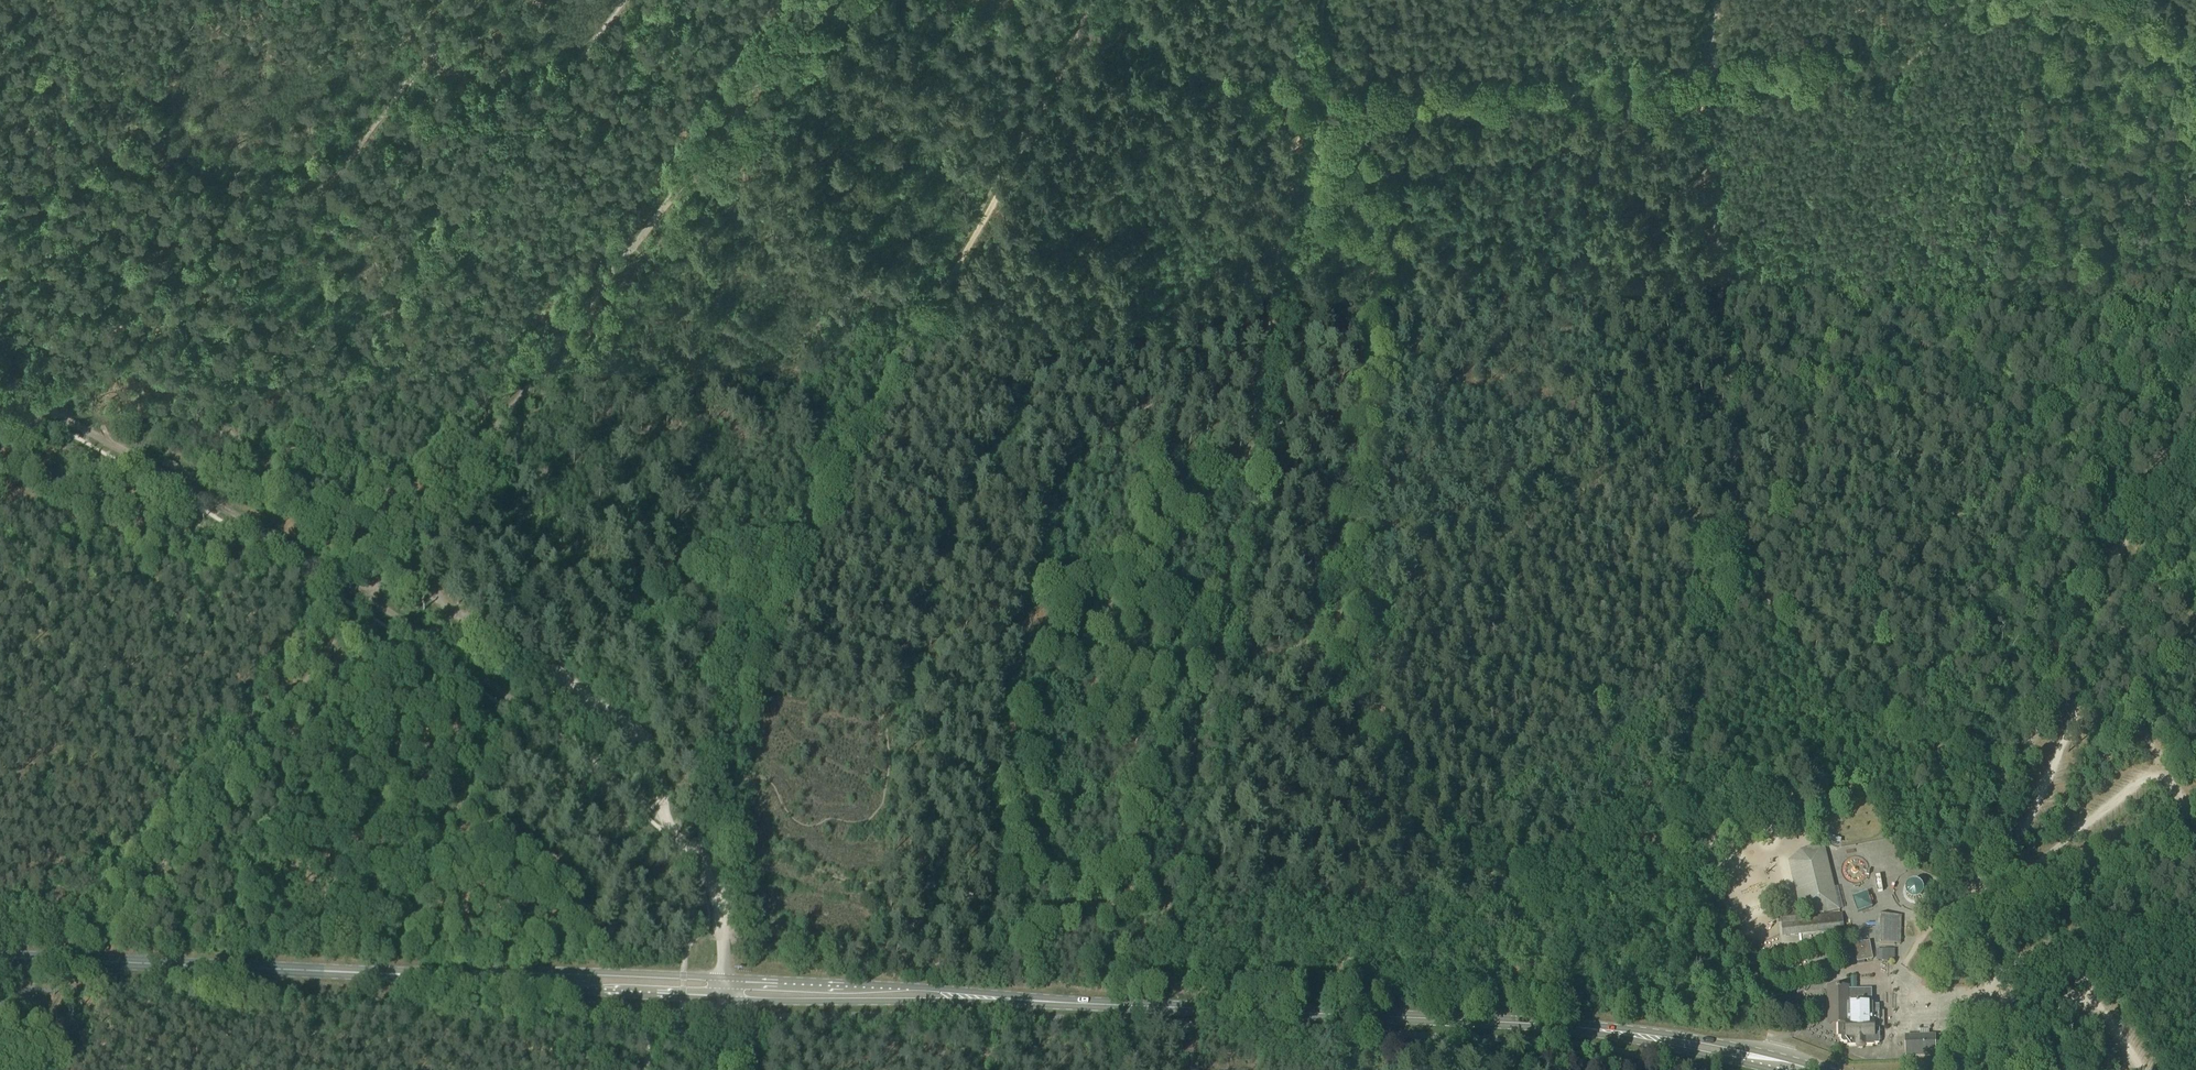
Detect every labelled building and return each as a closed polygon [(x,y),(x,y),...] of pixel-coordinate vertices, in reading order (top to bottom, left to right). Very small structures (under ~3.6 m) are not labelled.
[(1899,945),(1901,918),(1882,917),(1881,944),(1899,945)] [(1783,940),(1844,932),(1843,921),(1798,927),(1797,921),(1781,923),(1783,940)] [(1869,943),(1868,934),(1858,935),(1859,945),(1855,946),(1858,963),(1872,960),(1869,943)] [(1895,961),(1895,951),(1877,950),(1876,961),(1895,961)] [(1879,1043),(1880,1042),(1879,1006),(1872,1006),(1872,990),(1848,990),(1848,988),(1829,989),(1830,1024),(1838,1024),(1838,1037),(1839,1038),(1841,1038),(1841,1042),(1844,1043),(1847,1043),(1848,1046),(1856,1046),(1856,1047),(1858,1049),(1864,1049),(1865,1047),(1865,1046),(1874,1046),(1874,1045),(1879,1044),(1879,1043)] [(1906,1038),(1907,1057),(1936,1056),(1935,1049),(1935,1043),(1935,1037),(1906,1038)]
